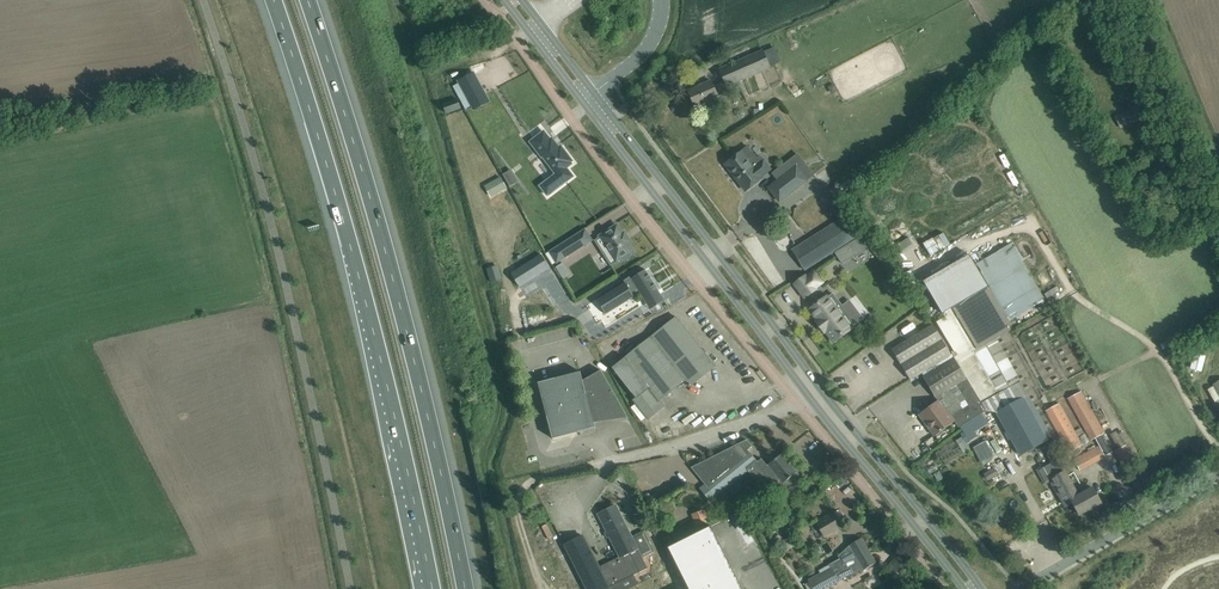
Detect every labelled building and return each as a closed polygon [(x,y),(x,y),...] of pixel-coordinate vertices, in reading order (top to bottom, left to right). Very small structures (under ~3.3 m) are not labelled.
[(688,90),(695,107),(729,92),(727,87),(771,68),(763,50),(719,69),(724,82),(713,87),(711,81),(688,90)] [(455,78),(470,107),(486,99),(470,70),(455,78)] [(443,105),(446,113),(461,108),(458,99),(443,105)] [(1124,115),(1115,119),(1120,130),(1129,127),(1124,115)] [(544,132),(530,142),(542,158),(543,157),(556,174),(540,186),(548,196),(573,177),(566,168),(571,164),(570,163),(572,161),(561,147),(559,148),(552,139),(550,140),(544,132)] [(742,152),(725,164),(746,191),(762,179),(761,177),(769,170),(770,170),(770,169),(763,161),(762,161),(763,161),(754,168),(742,152)] [(806,181),(796,167),(769,188),(779,201),(806,181)] [(512,170),(503,172),(507,186),(516,183),(512,170)] [(500,177),(493,181),(499,192),(506,188),(500,177)] [(804,272),(808,270),(835,254),(861,239),(843,216),(813,234),(791,250),(804,272)] [(600,238),(595,241),(611,265),(616,262),(621,259),(623,261),(631,255),(630,253),(633,251),(628,243),(630,241),(624,233),(622,234),(617,225),(599,236),(600,238)] [(585,229),(549,252),(556,263),(592,241),(585,229)] [(912,245),(907,238),(898,244),(903,252),(912,245)] [(835,254),(841,263),(841,264),(855,256),(856,257),(870,249),(861,239),(835,254)] [(510,275),(518,288),(548,269),(540,255),(510,275)] [(1039,255),(1027,261),(1046,295),(1058,289),(1039,255)] [(1009,437),(1003,440),(1015,460),(1021,456),(1047,441),(988,344),(1010,331),(965,257),(919,284),(939,317),(941,316),(1001,412),(997,414),(1009,437)] [(491,283),(502,279),(498,265),(487,268),(491,283)] [(625,283),(604,296),(613,311),(627,302),(625,299),(632,295),(638,291),(646,303),(661,294),(645,270),(631,279),(625,283)] [(815,288),(823,283),(814,271),(806,277),(806,276),(794,285),(804,298),(816,289),(815,288)] [(855,324),(833,294),(828,298),(827,296),(809,310),(817,321),(816,321),(824,333),(825,332),(833,343),(852,329),(851,328),(855,324)] [(527,329),(542,324),(538,313),(524,318),(527,329)] [(676,317),(625,357),(612,368),(635,398),(633,400),(648,420),(664,407),(659,400),(684,380),(689,387),(715,367),(676,317)] [(580,335),(585,347),(612,334),(606,322),(580,335)] [(951,355),(932,324),(891,349),(910,380),(951,355)] [(970,344),(952,355),(954,359),(967,379),(981,403),(999,393),(970,344)] [(1205,356),(1195,353),(1191,368),(1201,371),(1205,356)] [(954,359),(923,377),(936,398),(938,401),(944,409),(945,407),(951,415),(967,405),(975,417),(982,413),(985,411),(981,403),(967,379),(954,359)] [(600,371),(603,376),(583,381),(580,372),(538,384),(552,439),(595,428),(595,427),(590,428),(588,420),(623,411),(627,419),(628,419),(601,371),(600,371)] [(1105,434),(1081,391),(1067,399),(1090,441),(1095,439),(1103,435),(1105,434)] [(928,408),(919,415),(934,436),(939,432),(944,429),(954,421),(958,428),(959,427),(975,417),(967,405),(951,415),(945,407),(944,409),(938,401),(928,408)] [(1068,453),(1083,445),(1059,403),(1045,411),(1068,453)] [(975,417),(959,427),(964,433),(961,435),(966,443),(977,436),(975,433),(989,424),(982,413),(975,417)] [(1103,435),(1095,439),(1099,445),(1102,451),(1105,456),(1113,452),(1103,435)] [(961,437),(956,440),(963,453),(969,450),(961,437)] [(982,464),(995,457),(985,440),(972,447),(982,464)] [(781,480),(783,483),(796,473),(781,454),(767,465),(762,458),(756,463),(747,451),(741,442),(691,467),(715,496),(747,471),(756,481),(757,480),(761,485),(767,479),(772,484),(773,486),(781,480)] [(1041,467),(1036,470),(1044,485),(1052,481),(1061,499),(1065,506),(1072,503),(1079,515),(1101,503),(1098,498),(1092,488),(1078,496),(1071,484),(1064,472),(1066,471),(1051,444),(1044,448),(1052,463),(1042,468),(1041,467)] [(1102,451),(1099,445),(1073,460),(1079,471),(1105,456),(1102,451)] [(1118,450),(1114,452),(1123,468),(1135,462),(1126,445),(1124,447),(1118,450)] [(605,564),(598,567),(582,536),(564,545),(587,588),(607,588),(648,569),(642,558),(654,552),(644,531),(632,537),(615,506),(598,515),(620,557),(605,564)] [(696,527),(709,522),(705,510),(691,515),(696,527)] [(834,513),(816,523),(824,536),(842,525),(834,513)] [(711,526),(668,548),(689,588),(742,588),(711,526)] [(856,541),(849,545),(838,556),(840,559),(829,565),(830,567),(832,571),(810,584),(813,588),(824,588),(846,577),(847,579),(864,569),(876,563),(868,550),(861,538),(856,541)]
